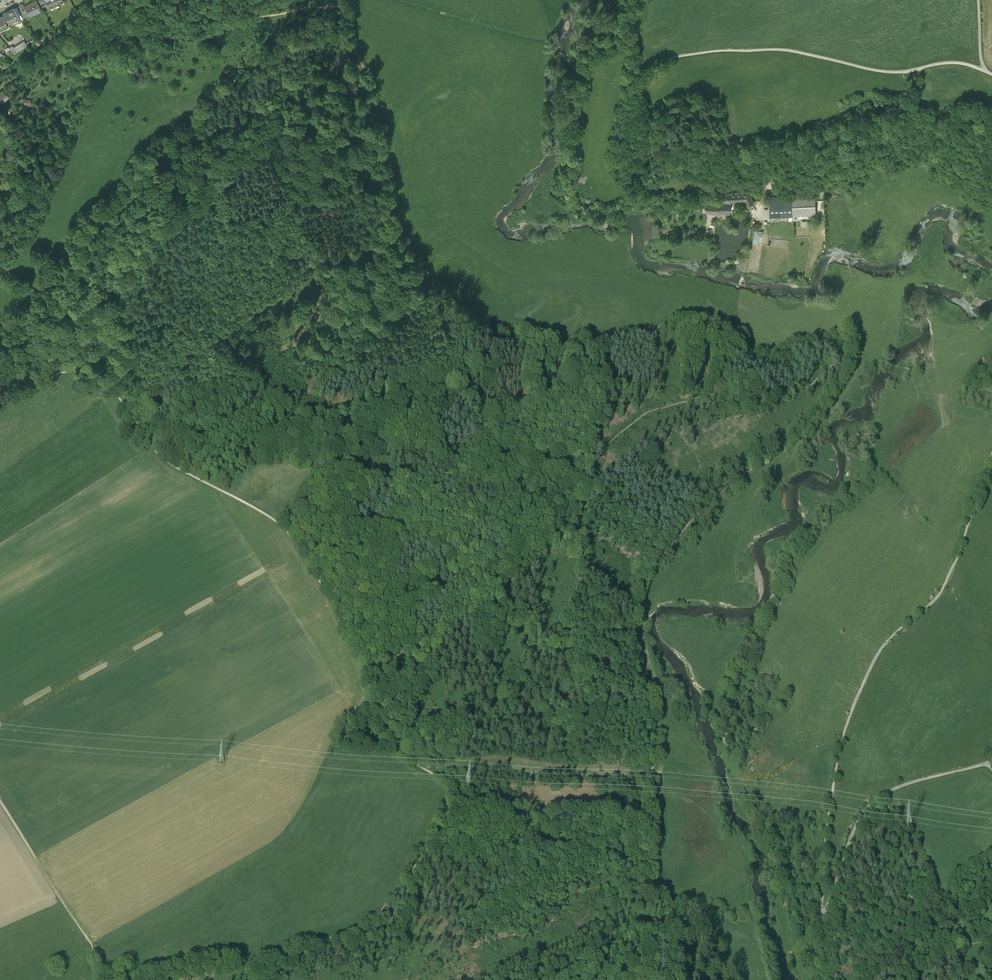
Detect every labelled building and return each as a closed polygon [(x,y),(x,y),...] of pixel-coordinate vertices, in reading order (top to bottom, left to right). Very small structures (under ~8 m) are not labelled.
[(25,5),(26,8),(25,8),(22,10),(25,16),(34,11),(34,10),(40,7),(40,9),(41,8),(36,0),(34,0),(25,5)] [(0,16),(0,28),(9,23),(8,22),(11,20),(13,24),(21,20),(14,7),(3,13),(4,14),(0,16)] [(45,37),(35,43),(37,46),(43,42),(43,41),(42,41),(46,38),(45,37)] [(1,100),(4,103),(10,97),(3,90),(0,93),(0,101),(1,100)] [(731,197),(732,201),(743,200),(745,205),(753,202),(749,190),(748,190),(747,187),(740,189),(740,190),(727,191),(728,197),(731,197)] [(727,191),(721,192),(722,202),(718,201),(717,212),(729,212),(730,202),(732,201),(731,197),(728,197),(727,191)] [(816,215),(815,194),(792,195),(793,216),(816,215)] [(793,216),(792,195),(769,196),(770,217),(793,216)] [(718,201),(704,201),(704,202),(698,202),(698,204),(704,204),(704,211),(717,212),(718,201)] [(763,235),(764,230),(755,229),(753,242),(758,243),(760,235),(763,235)]
